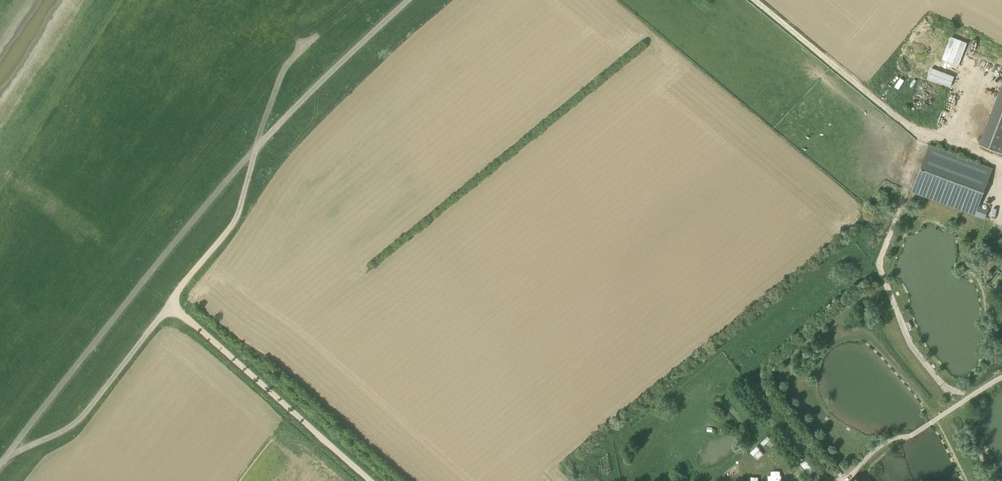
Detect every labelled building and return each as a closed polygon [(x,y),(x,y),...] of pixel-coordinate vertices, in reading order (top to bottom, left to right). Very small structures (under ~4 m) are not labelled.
[(983,142),(1001,148),(1001,82),(983,142)] [(900,107),(904,112),(911,106),(907,101),(900,107)] [(985,219),(989,209),(978,205),(992,169),(928,144),(911,191),(985,219)] [(789,451),(780,454),(783,464),(792,460),(789,451)]
